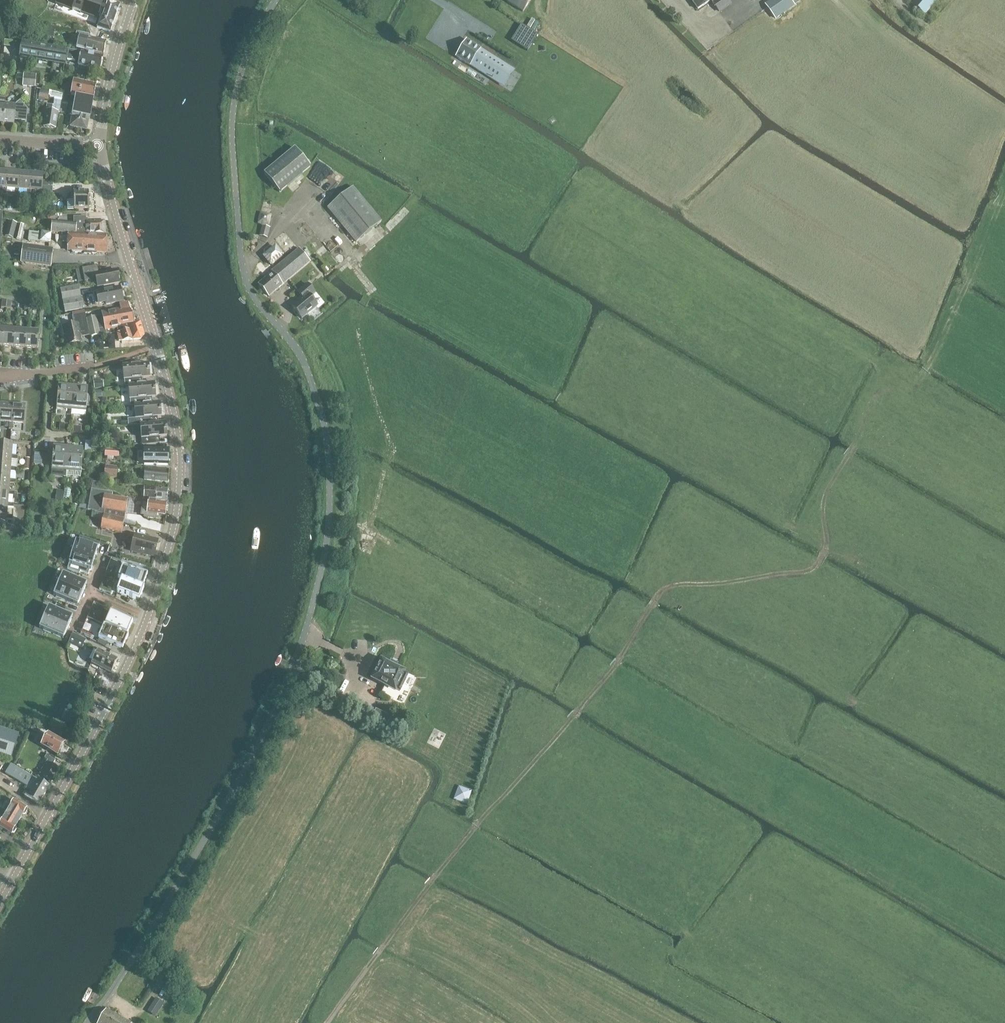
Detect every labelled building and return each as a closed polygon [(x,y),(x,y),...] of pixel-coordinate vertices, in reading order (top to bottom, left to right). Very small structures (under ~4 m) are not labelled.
[(119,5),(107,0),(58,0),(100,19),(97,28),(110,32),(119,5)] [(524,11),(530,0),(505,0),(524,11)] [(698,10),(711,1),(719,12),(731,3),(729,0),(691,0),(698,10)] [(776,19),(794,5),(791,0),(774,0),(766,6),(776,19)] [(912,4),(925,15),(937,0),(915,0),(912,4)] [(511,40),(511,41),(512,42),(512,41),(527,50),(526,51),(527,51),(528,50),(527,50),(532,44),(537,35),(521,25),(520,26),(521,26),(512,40),(511,40)] [(48,29),(47,37),(55,38),(56,30),(48,29)] [(104,55),(106,43),(107,42),(88,38),(89,35),(77,33),(75,41),(79,41),(77,49),(104,55)] [(516,71),(509,67),(480,49),(467,40),(456,57),(470,66),(470,65),(498,84),(506,88),(516,71)] [(79,65),(98,70),(100,70),(103,57),(81,52),(67,50),(22,43),(20,58),(65,65),(66,60),(75,61),(76,57),(80,58),(79,65)] [(24,74),(23,86),(35,87),(36,75),(24,74)] [(37,74),(35,89),(43,90),(44,75),(37,74)] [(76,96),(75,97),(93,100),(96,85),(73,81),(70,95),(76,96)] [(38,91),(37,98),(48,100),(49,93),(38,91)] [(90,119),(93,100),(75,97),(70,127),(87,130),(89,118),(90,119)] [(16,104),(15,105),(5,104),(5,107),(0,106),(0,124),(9,125),(9,123),(12,123),(12,125),(14,125),(14,121),(26,122),(28,110),(20,101),(16,104)] [(44,127),(56,129),(58,113),(60,113),(61,107),(47,105),(44,127)] [(295,148),(264,174),(279,192),(310,167),(295,148)] [(18,190),(19,174),(19,172),(19,174),(7,173),(6,189),(3,189),(3,195),(7,195),(7,189),(15,190),(18,190)] [(30,191),(31,175),(31,173),(30,175),(19,174),(18,190),(15,190),(15,196),(19,196),(19,190),(27,191),(30,191)] [(42,192),(43,175),(42,175),(42,176),(31,175),(30,191),(27,191),(27,197),(31,197),(31,191),(42,192)] [(382,222),(353,187),(328,208),(356,243),(382,222)] [(89,203),(89,192),(71,193),(71,200),(74,200),(74,202),(67,202),(67,210),(74,210),(89,209),(89,207),(91,207),(91,203),(89,203)] [(260,212),(257,224),(269,228),(272,215),(260,212)] [(104,222),(86,223),(86,217),(73,218),(73,224),(77,224),(76,233),(87,234),(86,233),(105,234),(104,222)] [(10,222),(6,237),(13,239),(17,224),(10,222)] [(106,235),(87,234),(76,233),(77,224),(73,224),(52,223),(51,233),(63,234),(63,243),(68,244),(67,251),(72,251),(72,254),(77,254),(78,253),(81,253),(82,252),(84,252),(84,254),(91,254),(91,252),(92,254),(96,254),(97,253),(108,253),(106,235)] [(259,237),(268,239),(270,228),(262,226),(260,235),(259,237)] [(274,240),(285,254),(296,246),(285,231),(274,240)] [(38,242),(39,233),(30,232),(29,241),(38,242)] [(41,242),(50,243),(51,234),(42,233),(41,242)] [(260,235),(252,234),(249,246),(257,247),(259,237),(260,235)] [(24,246),(21,264),(47,267),(52,268),(54,250),(24,246)] [(311,262),(299,248),(270,272),(271,273),(258,284),(269,297),(283,285),(311,262)] [(98,288),(119,283),(116,270),(98,274),(97,266),(82,270),(85,282),(96,280),(98,288)] [(317,306),(310,298),(315,294),(307,285),(297,293),(302,298),(291,307),(302,319),(317,306)] [(83,309),(78,286),(60,289),(65,313),(83,309)] [(120,287),(96,292),(98,304),(105,303),(105,305),(123,301),(120,287)] [(129,307),(128,303),(119,304),(120,309),(102,312),(102,316),(87,319),(90,338),(106,334),(106,331),(117,329),(118,333),(117,333),(119,341),(140,340),(144,335),(140,322),(134,323),(129,307)] [(83,338),(90,336),(85,313),(73,316),(74,325),(62,328),(64,336),(66,335),(68,346),(82,343),(81,337),(83,337),(83,338)] [(14,348),(16,331),(4,330),(3,347),(14,348)] [(26,349),(27,332),(16,331),(14,348),(26,349)] [(39,332),(27,332),(26,349),(38,349),(39,332)] [(125,387),(129,387),(138,385),(138,379),(150,378),(148,364),(141,365),(141,362),(131,363),(131,366),(123,366),(125,387)] [(154,384),(138,385),(129,387),(130,407),(134,406),(144,405),(143,398),(155,397),(154,384)] [(71,410),(73,388),(68,387),(68,388),(65,388),(65,386),(58,385),(56,409),(71,410)] [(79,388),(73,388),(71,410),(72,410),(71,415),(86,416),(88,388),(81,387),(81,389),(79,389),(79,388)] [(160,403),(144,405),(134,406),(136,426),(140,426),(150,424),(149,418),(161,417),(160,403)] [(13,406),(13,404),(13,406),(1,405),(0,416),(0,429),(1,429),(1,422),(9,423),(12,423),(13,406)] [(24,407),(13,406),(12,423),(9,423),(9,430),(13,430),(13,423),(24,424),(25,405),(24,405),(24,407)] [(166,423),(150,424),(140,426),(142,446),(156,444),(155,438),(167,437),(166,423)] [(120,437),(108,437),(108,445),(120,445),(120,437)] [(0,444),(0,456),(11,457),(11,456),(12,445),(0,444)] [(67,471),(68,449),(63,448),(63,449),(60,449),(60,447),(53,446),(51,470),(67,471)] [(83,449),(76,448),(76,451),(74,450),(74,449),(68,449),(67,471),(66,476),(81,478),(83,449)] [(168,450),(144,450),(144,465),(168,466),(168,461),(170,461),(170,455),(168,455),(168,450)] [(11,460),(17,460),(18,457),(11,456),(11,457),(0,456),(0,468),(10,469),(10,468),(11,460)] [(117,467),(105,466),(105,471),(108,471),(107,476),(116,477),(117,467)] [(147,467),(141,467),(141,473),(145,473),(145,480),(169,482),(169,469),(147,467)] [(10,468),(10,469),(0,468),(0,480),(9,481),(9,480),(10,472),(17,472),(17,468),(10,468)] [(9,480),(9,481),(0,480),(0,492),(8,493),(8,492),(9,484),(16,484),(16,480),(9,480)] [(128,499),(112,497),(112,493),(101,492),(102,489),(101,489),(101,484),(95,484),(91,511),(99,512),(99,513),(108,514),(125,517),(128,499)] [(144,499),(167,501),(168,489),(145,487),(145,488),(127,486),(126,497),(144,498),(144,499)] [(8,492),(8,493),(0,492),(0,504),(7,505),(7,504),(8,496),(15,496),(15,492),(8,492)] [(166,504),(149,502),(149,500),(141,500),(141,502),(143,502),(143,504),(142,515),(145,516),(144,517),(156,519),(157,514),(165,515),(166,504)] [(7,504),(7,505),(0,504),(0,517),(6,517),(5,525),(12,525),(14,504),(7,504)] [(124,524),(125,517),(108,514),(105,534),(122,537),(124,524)] [(131,551),(154,557),(158,541),(135,535),(131,551)] [(96,556),(98,548),(78,542),(76,542),(74,549),(96,556)] [(93,563),(96,556),(74,549),(71,557),(93,563)] [(93,563),(71,557),(69,564),(71,565),(91,571),(93,563)] [(118,574),(121,565),(122,562),(111,558),(106,570),(118,574)] [(147,575),(123,566),(118,580),(121,581),(121,580),(143,588),(147,575)] [(115,580),(118,574),(106,570),(104,576),(115,580)] [(63,574),(58,585),(82,595),(85,587),(87,584),(84,583),(65,575),(63,574)] [(113,587),(115,580),(104,576),(102,582),(113,587)] [(144,588),(143,588),(121,580),(121,581),(117,594),(139,602),(144,588)] [(113,587),(102,582),(99,590),(110,594),(113,587)] [(78,603),(82,595),(58,585),(53,596),(55,596),(55,597),(74,605),(77,606),(78,603)] [(51,606),(64,610),(65,604),(52,601),(51,606)] [(105,607),(94,603),(91,610),(102,614),(105,607)] [(70,616),(51,608),(49,607),(44,618),(68,628),(71,620),(72,617),(70,616)] [(99,620),(102,614),(91,610),(88,616),(99,620)] [(127,636),(132,623),(110,614),(105,627),(127,636)] [(97,626),(99,620),(88,616),(86,622),(97,626)] [(68,628),(44,618),(39,629),(43,630),(60,638),(63,639),(64,636),(68,628)] [(92,637),(97,626),(86,622),(81,633),(92,638),(92,637)] [(127,636),(105,627),(104,626),(98,639),(123,650),(128,636),(127,636)] [(68,644),(81,650),(86,640),(73,634),(68,644)] [(118,660),(115,658),(98,650),(91,664),(111,673),(118,660)] [(383,657),(372,679),(384,685),(380,693),(391,698),(395,690),(397,692),(399,688),(403,690),(411,674),(408,673),(409,670),(383,657)] [(10,758),(18,735),(0,730),(0,755),(10,758)] [(42,746),(57,755),(64,744),(48,735),(42,746)] [(48,761),(37,779),(47,785),(49,781),(52,782),(59,770),(53,766),(56,761),(50,757),(39,750),(36,755),(44,760),(45,759),(48,761)] [(49,787),(47,785),(37,779),(37,780),(11,765),(6,774),(28,786),(27,790),(31,792),(28,798),(39,804),(49,787)] [(454,803),(467,808),(471,796),(458,792),(454,803)] [(7,813),(6,814),(19,822),(22,816),(25,816),(27,811),(26,810),(27,808),(14,801),(10,807),(5,804),(2,810),(7,813)] [(19,822),(6,814),(4,818),(0,816),(0,817),(0,827),(12,834),(12,833),(14,833),(17,829),(16,827),(19,822)] [(156,998),(148,1011),(155,1016),(164,1003),(156,998)] [(106,1011),(99,1022),(128,1022),(106,1011)]
